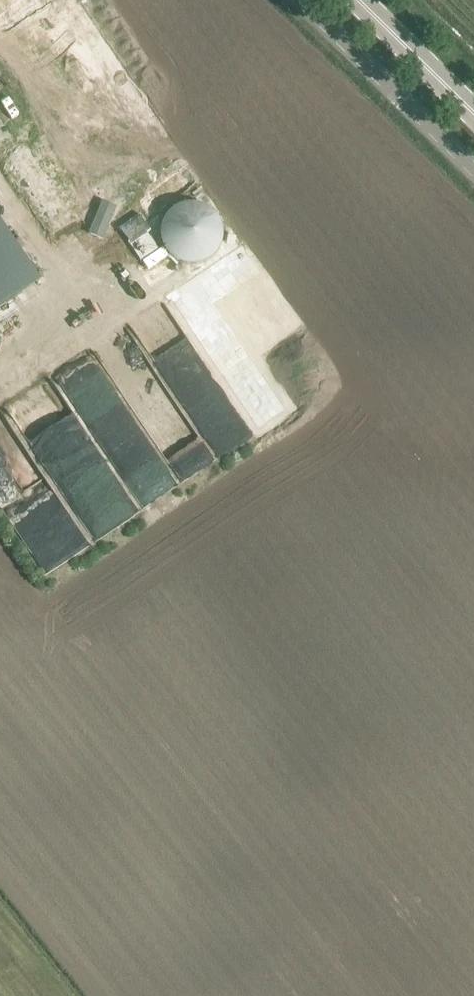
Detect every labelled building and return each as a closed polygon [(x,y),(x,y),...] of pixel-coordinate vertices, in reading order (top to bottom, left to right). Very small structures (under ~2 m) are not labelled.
[(60,0),(0,0),(0,39),(60,0)] [(161,230),(161,233),(161,236),(162,239),(163,242),(164,245),(165,248),(167,251),(169,254),(172,256),(174,258),(177,260),(180,262),(183,263),(186,264),(189,264),(192,264),(195,264),(198,264),(202,263),(205,262),(208,260),(211,258),(213,256),(216,254),(218,251),(220,248),(221,245),(222,242),(223,239),(223,236),(224,233),(223,230),(223,227),(222,224),(221,221),(220,218),(218,215),(216,212),(213,210),(211,208),(208,206),(205,204),(202,203),(198,203),(195,202),(192,202),(189,202),(186,202),(183,203),(180,204),(177,206),(174,208),(172,210),(169,212),(167,215),(165,218),(164,221),(163,224),(162,227),(161,230)] [(44,277),(0,209),(0,306),(44,277)] [(228,412),(230,410),(229,400),(199,359),(198,351),(182,331),(177,332),(176,323),(145,327),(139,331),(141,348),(162,345),(145,358),(160,356),(162,374),(173,389),(178,388),(178,389),(197,414),(207,407),(210,412),(213,410),(226,409),(219,415),(198,417),(210,433),(217,428),(230,426),(228,412)]
